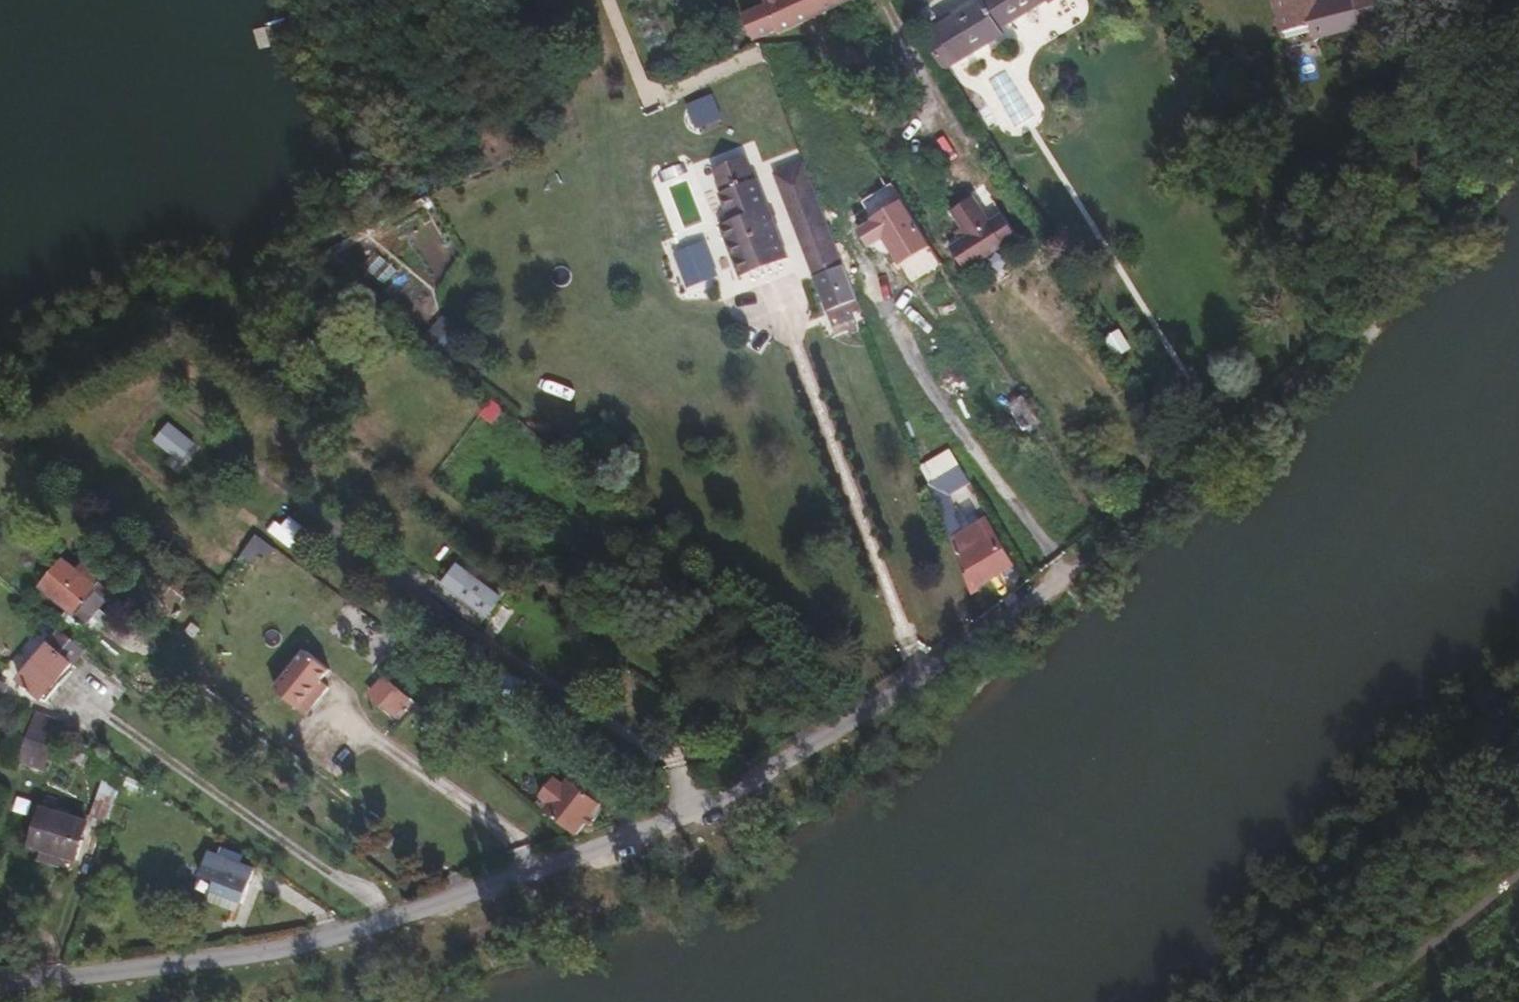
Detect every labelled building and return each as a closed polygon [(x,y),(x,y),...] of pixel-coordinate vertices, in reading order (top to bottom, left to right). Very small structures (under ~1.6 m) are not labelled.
[(836,13),(864,1),(864,0),(784,0),(778,3),(779,6),(756,17),(766,40),(790,30),(792,34),(836,15),(836,13)] [(1051,4),(1055,8),(1068,0),(988,0),(983,3),(985,7),(1001,33),(1051,4)] [(1001,33),(985,7),(951,28),(970,59),(1005,39),(1001,33)] [(1313,8),(1291,12),(1295,28),(1315,24),(1313,8)] [(712,95),(688,106),(698,129),(722,118),(712,95)] [(754,183),(746,162),(715,174),(722,195),(754,183)] [(809,187),(803,169),(773,181),(779,198),(809,187)] [(785,263),(756,183),(754,183),(722,195),(721,195),(731,225),(721,229),(740,280),(785,263)] [(856,306),(809,187),(779,198),(825,317),(856,306)] [(978,203),(959,215),(960,217),(979,206),(978,203)] [(979,206),(960,217),(969,232),(960,237),(962,242),(950,249),(963,270),(974,263),(963,246),(996,227),(1006,244),(1016,238),(1003,217),(991,224),(979,206)] [(974,263),(1006,244),(996,227),(963,246),(974,263)] [(721,265),(705,228),(674,241),(690,278),(721,265)] [(1038,419),(1023,396),(1011,403),(1025,428),(1038,419)] [(195,440),(170,420),(157,436),(182,456),(195,440)] [(936,497),(966,481),(958,467),(928,484),(936,497)] [(1009,562),(992,532),(956,552),(973,582),(1009,562)] [(88,580),(55,553),(34,580),(67,606),(88,580)] [(497,604),(455,569),(440,588),(483,620),(497,604)] [(96,587),(88,580),(67,606),(75,613),(96,587)] [(31,697),(59,661),(36,642),(25,656),(17,649),(10,658),(19,664),(8,678),(31,697)] [(295,700),(326,662),(305,645),(274,682),(295,700)] [(380,697),(393,680),(383,671),(369,688),(380,697)] [(9,684),(0,680),(0,706),(9,684)] [(41,742),(21,735),(15,751),(35,759),(41,742)] [(577,832),(602,803),(572,777),(567,783),(557,775),(543,792),(553,800),(547,807),(577,832)] [(78,822),(36,807),(28,827),(72,840),(78,822)] [(69,857),(75,842),(72,840),(28,827),(23,843),(36,847),(56,853),(69,857)] [(53,863),(56,853),(36,847),(33,856),(53,863)] [(235,899),(241,879),(213,870),(207,889),(235,899)]
